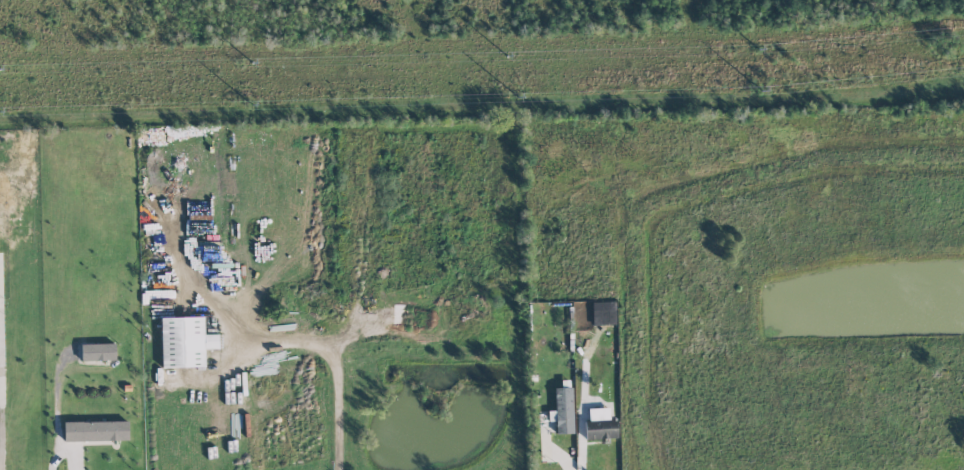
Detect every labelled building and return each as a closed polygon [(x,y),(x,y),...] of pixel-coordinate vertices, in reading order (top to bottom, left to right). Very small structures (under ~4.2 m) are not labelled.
[(592,325),(616,324),(615,301),(591,302),(592,325)] [(587,302),(572,302),(572,314),(587,315),(587,302)] [(205,367),(204,349),(218,349),(218,334),(204,334),(203,317),(161,317),(162,368),(205,367)] [(115,343),(81,344),(81,361),(115,360),(115,343)] [(573,433),(572,388),(552,388),(553,419),(555,419),(555,434),(573,433)] [(585,439),(617,438),(616,419),(609,420),(608,408),(588,408),(589,421),(585,421),(585,439)] [(128,421),(64,422),(64,441),(128,440),(128,421)]
